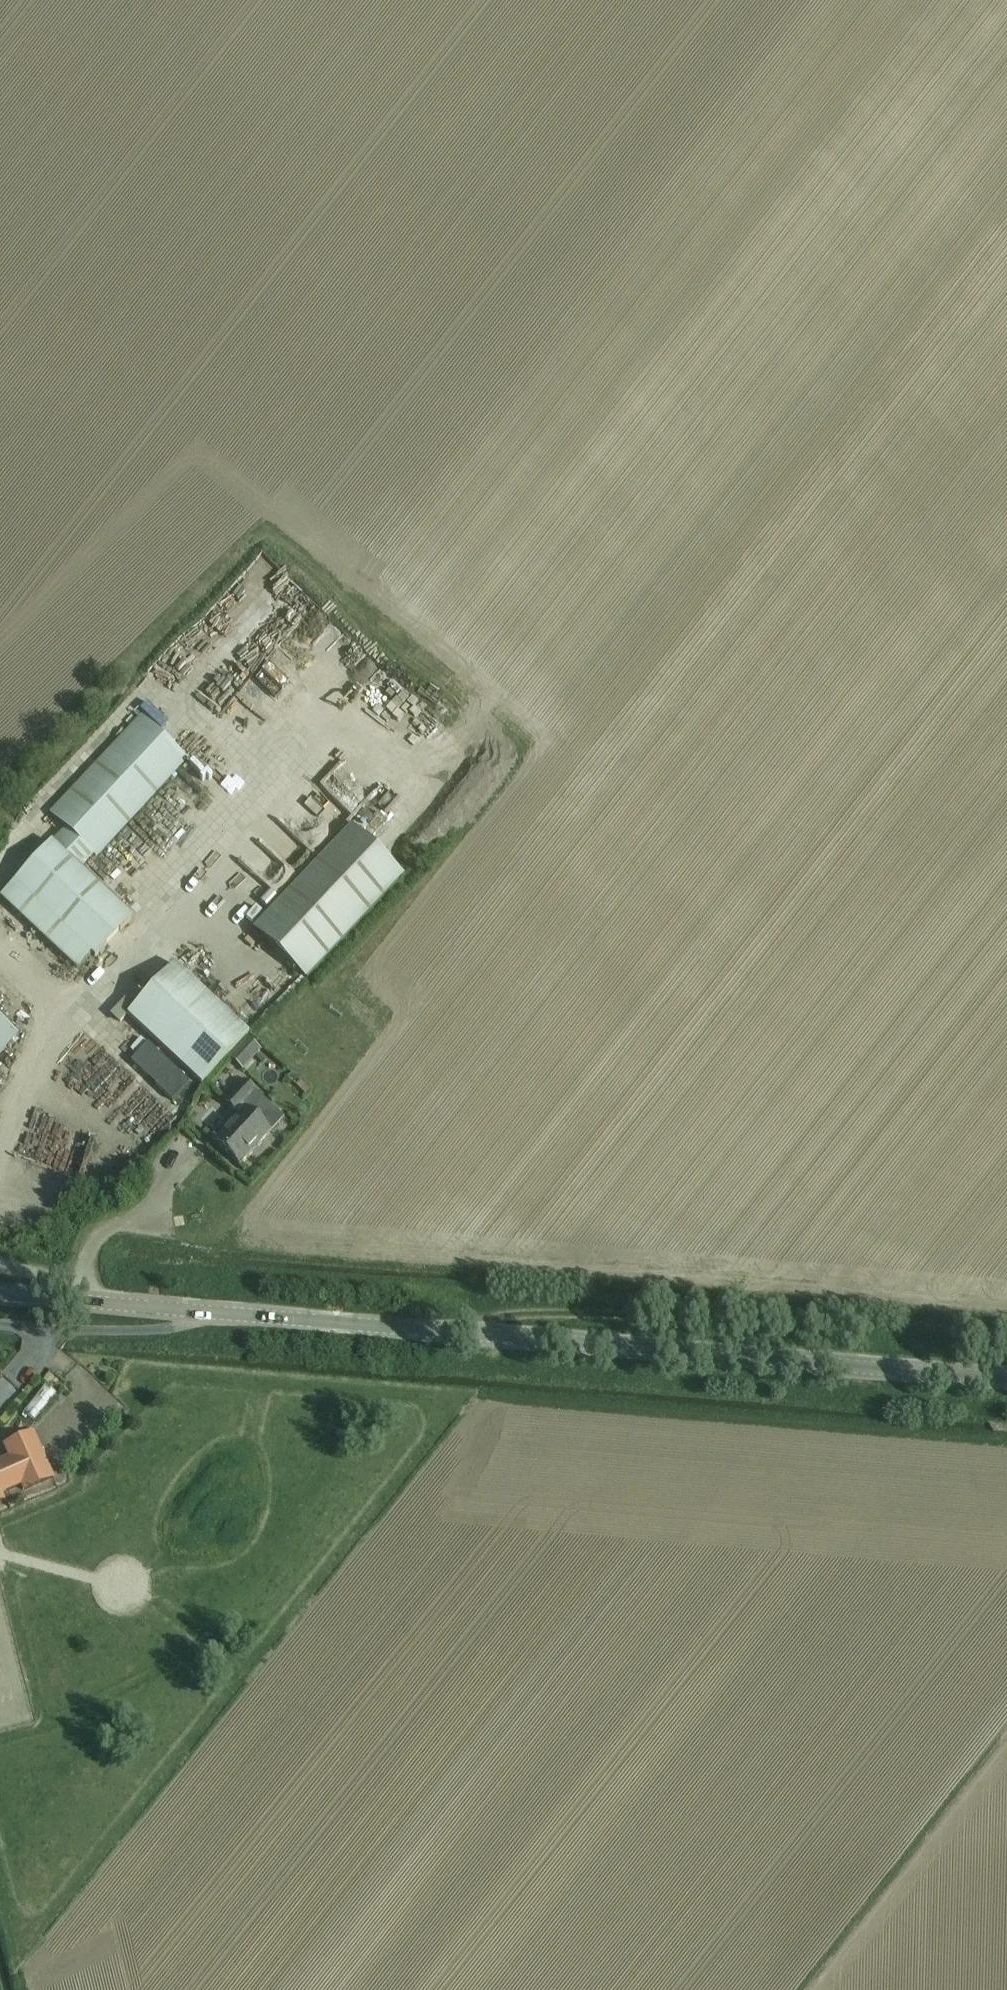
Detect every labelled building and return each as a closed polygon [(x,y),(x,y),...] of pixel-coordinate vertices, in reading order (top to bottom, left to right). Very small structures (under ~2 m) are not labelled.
[(52,841),(43,850),(0,897),(78,969),(92,954),(95,957),(133,917),(81,869),(94,854),(97,857),(188,759),(158,731),(141,716),(50,814),(66,828),(53,842),(52,841)] [(352,824),(253,929),(307,980),(405,875),(388,858),(352,824)] [(129,995),(110,1015),(119,1023),(119,1024),(128,1015),(203,1084),(229,1056),(248,1037),(251,1033),(176,963),(138,1004),(129,995)] [(19,1033),(0,1015),(0,1053),(19,1033)] [(262,1050),(248,1037),(229,1056),(244,1070),(262,1050)] [(148,1044),(131,1061),(172,1101),(189,1082),(148,1044)] [(215,1141),(240,1164),(270,1131),(242,1104),(255,1090),(245,1081),(226,1102),(239,1114),(215,1141)] [(301,1081),(296,1085),(305,1094),(310,1089),(301,1081)] [(46,1386),(24,1412),(34,1421),(56,1394),(46,1386)] [(6,1500),(3,1493),(21,1485),(24,1491),(55,1478),(34,1430),(3,1444),(8,1456),(0,1459),(0,1502),(6,1500)]
